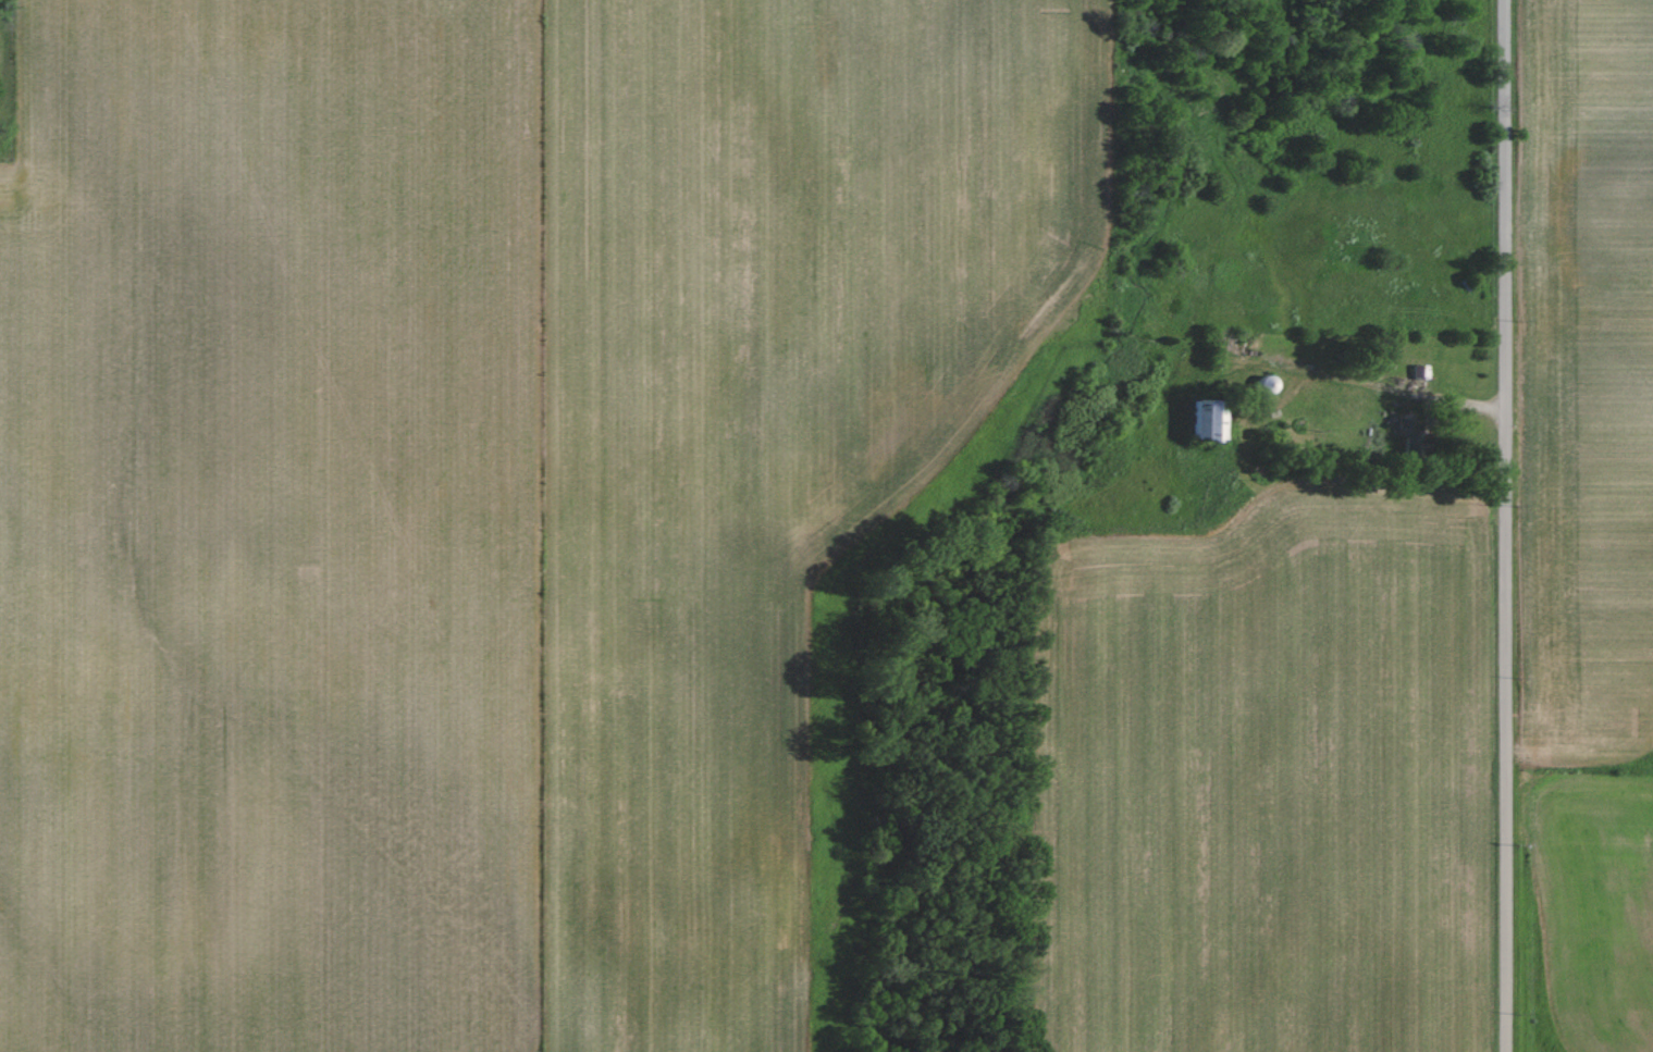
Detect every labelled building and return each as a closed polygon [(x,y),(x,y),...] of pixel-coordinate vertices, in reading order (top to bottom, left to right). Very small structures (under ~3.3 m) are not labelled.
[(1190,402),(1189,442),(1220,443),(1221,414),(1205,413),(1205,403),(1190,402)] [(1419,426),(1408,426),(1407,415),(1397,415),(1398,456),(1420,455),(1419,426)]
